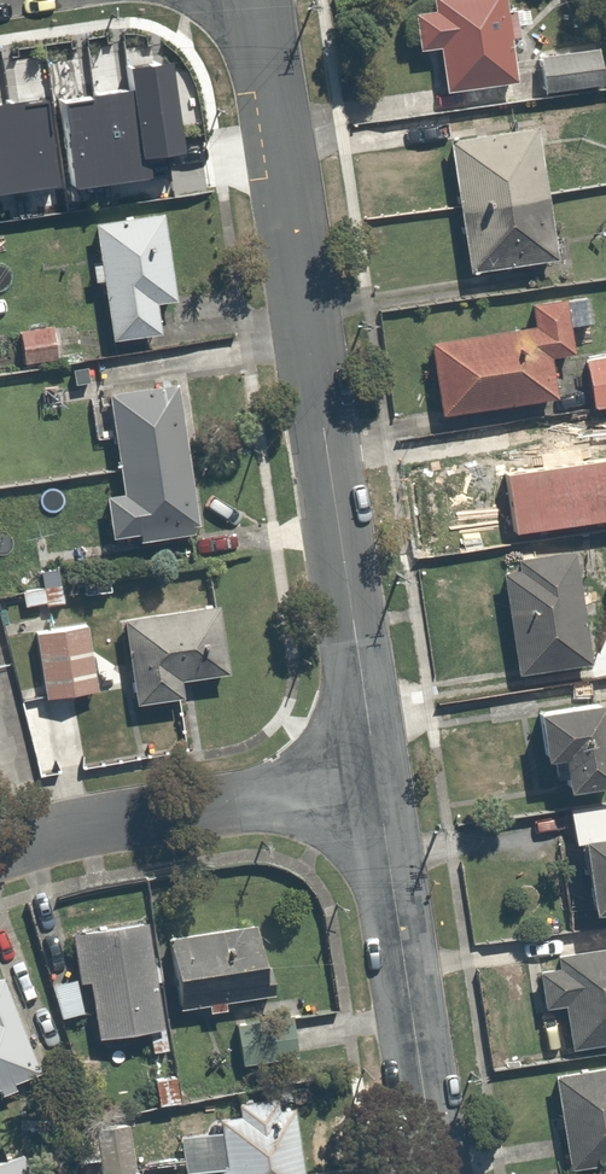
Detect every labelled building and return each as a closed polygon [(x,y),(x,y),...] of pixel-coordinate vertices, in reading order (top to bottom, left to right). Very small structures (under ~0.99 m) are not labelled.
[(438,40),(440,77),(505,74),(501,0),(436,0),(438,40)] [(596,38),(537,46),(543,87),(601,79),(596,38)] [(107,184),(154,177),(171,174),(165,134),(147,136),(144,114),(130,116),(125,81),(0,100),(0,148),(44,141),(47,157),(102,149),(107,184)] [(531,124),(446,134),(462,266),(547,255),(531,124)] [(158,206),(142,208),(92,214),(97,257),(86,258),(88,276),(99,275),(106,333),(156,327),(153,296),(169,295),(158,206)] [(532,318),(422,333),(433,407),(550,391),(544,350),(570,346),(562,291),(529,296),(532,318)] [(45,326),(10,332),(16,362),(51,355),(45,326)] [(586,402),(605,399),(605,347),(578,351),(586,402)] [(173,375),(108,385),(123,482),(101,485),(110,539),(131,536),(197,526),(173,375)] [(596,410),(546,417),(551,452),(601,445),(596,410)] [(538,437),(456,446),(465,530),(547,521),(538,437)] [(565,545),(490,556),(508,671),(582,660),(565,545)] [(0,563),(4,606),(65,600),(61,557),(0,563)] [(176,676),(219,672),(212,601),(120,609),(128,696),(178,691),(176,676)] [(88,620),(30,628),(39,695),(97,687),(88,620)] [(585,633),(593,677),(605,674),(605,630),(585,633)] [(532,695),(538,745),(550,743),(555,777),(605,772),(597,688),(532,695)] [(562,800),(565,829),(574,828),(581,898),(605,895),(605,795),(562,800)] [(165,1046),(162,1021),(152,917),(71,925),(75,970),(51,972),(54,1009),(79,1007),(81,1029),(147,1023),(149,1047),(165,1046)] [(243,918),(162,933),(175,1008),(256,993),(243,918)] [(552,935),(555,962),(534,964),(538,999),(559,997),(564,1041),(605,1036),(605,929),(552,935)] [(31,1085),(9,998),(3,973),(0,974),(0,1093),(31,1085)] [(284,1010),(226,1015),(230,1057),(288,1052),(284,1010)] [(551,1056),(562,1161),(605,1156),(605,1050),(551,1056)] [(221,1164),(222,1173),(312,1173),(303,1104),(301,1084),(234,1093),(237,1113),(214,1116),(216,1125),(173,1130),(178,1170),(221,1164)] [(129,1169),(123,1110),(92,1113),(98,1173),(129,1169)]
